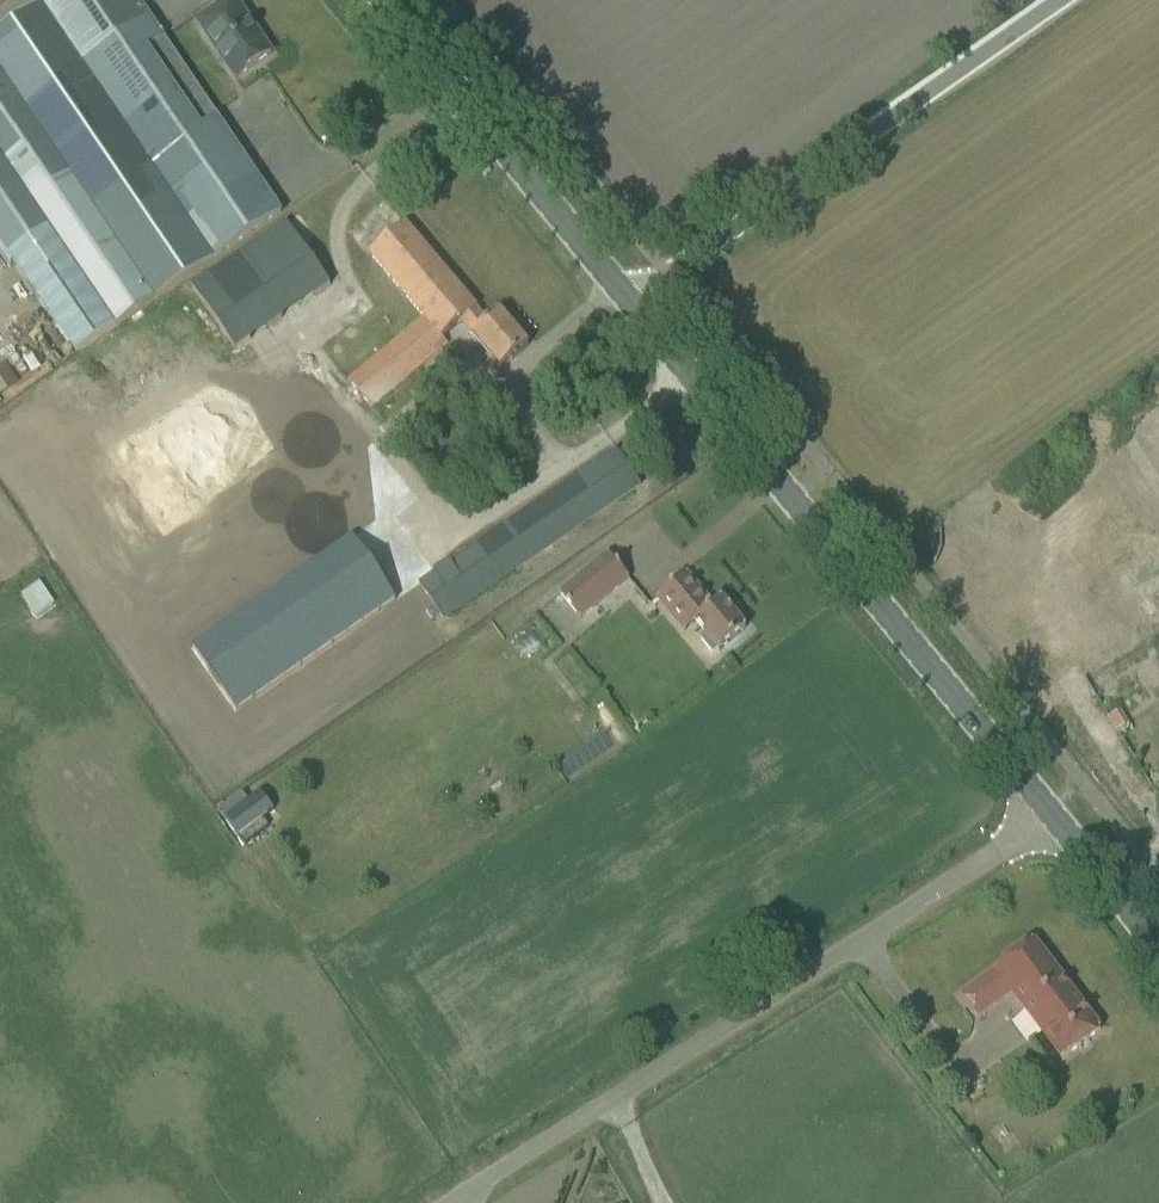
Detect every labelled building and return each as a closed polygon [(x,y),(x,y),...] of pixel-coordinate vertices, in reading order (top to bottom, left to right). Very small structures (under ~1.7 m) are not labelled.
[(75,354),(95,341),(117,327),(188,279),(283,215),(217,117),(201,128),(149,49),(163,40),(137,0),(47,0),(0,32),(0,243),(75,354)] [(272,54),(235,0),(232,0),(199,23),(217,51),(236,78),(272,54)] [(349,381),(372,409),(448,345),(443,338),(462,322),(501,370),(529,347),(501,313),(489,323),(406,225),(370,255),(423,319),(349,381)] [(420,585),(444,620),(641,486),(617,451),(420,585)] [(193,646),(236,710),(396,601),(353,537),(193,646)] [(560,593),(582,619),(630,579),(608,553),(560,593)] [(696,622),(720,651),(746,629),(722,600),(714,606),(688,574),(656,600),(683,632),(696,622)] [(34,619),(53,606),(35,581),(16,594),(34,619)] [(238,835),(248,825),(230,805),(219,815),(238,835)] [(1013,992),(1063,1059),(1101,1030),(1056,971),(1057,971),(1045,955),(1044,956),(1033,941),(961,996),(978,1018),(1013,992)]
